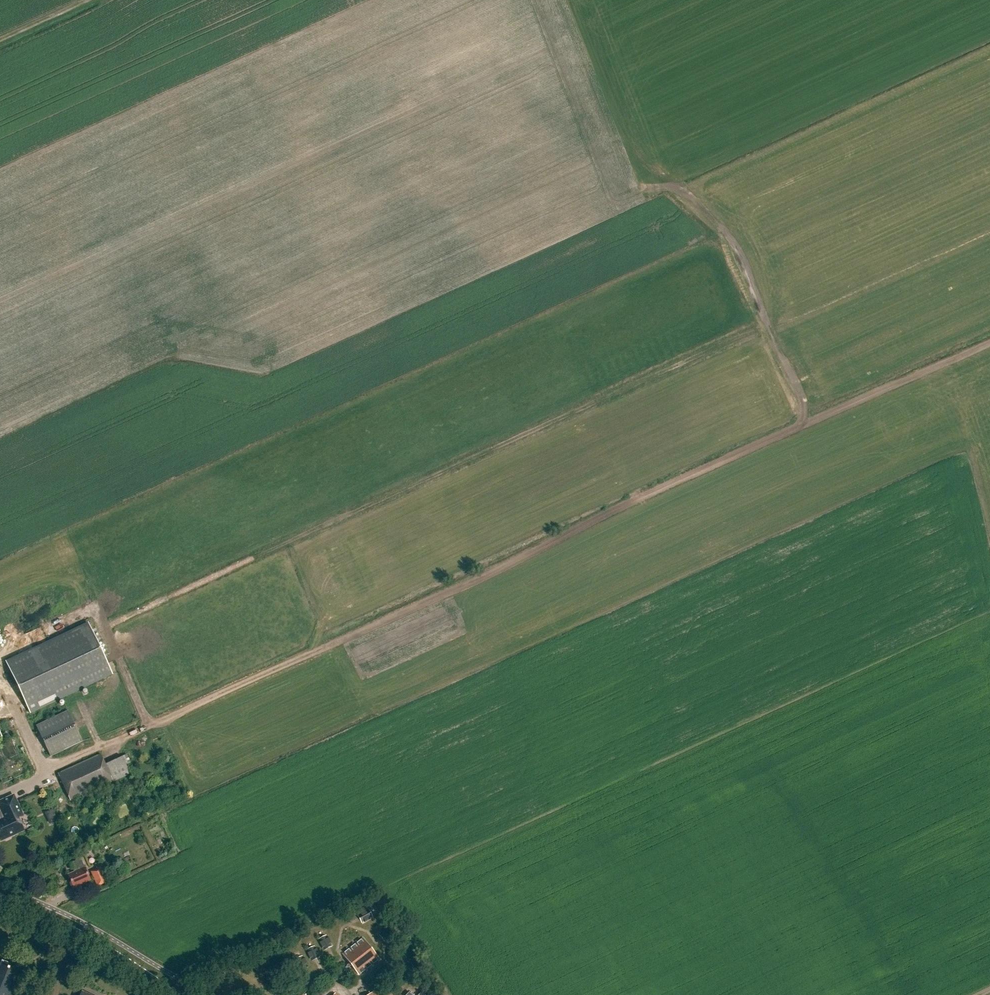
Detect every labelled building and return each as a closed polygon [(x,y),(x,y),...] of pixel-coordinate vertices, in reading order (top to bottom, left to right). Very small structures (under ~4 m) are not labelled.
[(58,699),(112,674),(89,625),(6,663),(30,714),(59,700),(58,699)] [(38,727),(52,756),(84,740),(70,711),(38,727)] [(70,801),(130,774),(122,757),(105,765),(101,754),(58,773),(70,801)] [(1,840),(4,838),(6,839),(10,838),(10,836),(23,830),(16,816),(21,814),(13,797),(0,803),(0,807),(5,817),(3,820),(0,822),(0,838),(1,840)] [(54,823),(62,819),(56,808),(48,812),(54,823)] [(75,873),(68,876),(74,888),(90,880),(81,859),(71,864),(75,873)] [(100,868),(91,872),(98,887),(107,882),(105,877),(100,868)] [(357,915),(362,923),(364,922),(365,923),(371,920),(370,918),(373,917),(369,909),(365,911),(365,910),(359,913),(360,914),(357,915)] [(379,935),(384,942),(387,940),(387,941),(393,937),(392,936),(394,935),(390,928),(387,930),(386,928),(381,932),(382,933),(379,935)] [(326,935),(318,939),(319,942),(318,942),(321,948),(323,948),(324,950),(331,947),(330,944),(331,943),(329,937),(327,938),(326,935)] [(363,938),(343,954),(359,975),(379,959),(363,938)] [(314,946),(306,950),(308,952),(306,953),(309,959),(311,958),(312,961),(320,958),(318,955),(320,954),(317,948),(316,949),(314,946)] [(302,956),(294,960),(296,963),(294,963),(297,969),(299,968),(300,971),(308,968),(306,965),(308,964),(305,958),(304,959),(302,956)] [(18,968),(2,961),(0,967),(0,994),(16,994),(21,984),(13,981),(18,968)]
